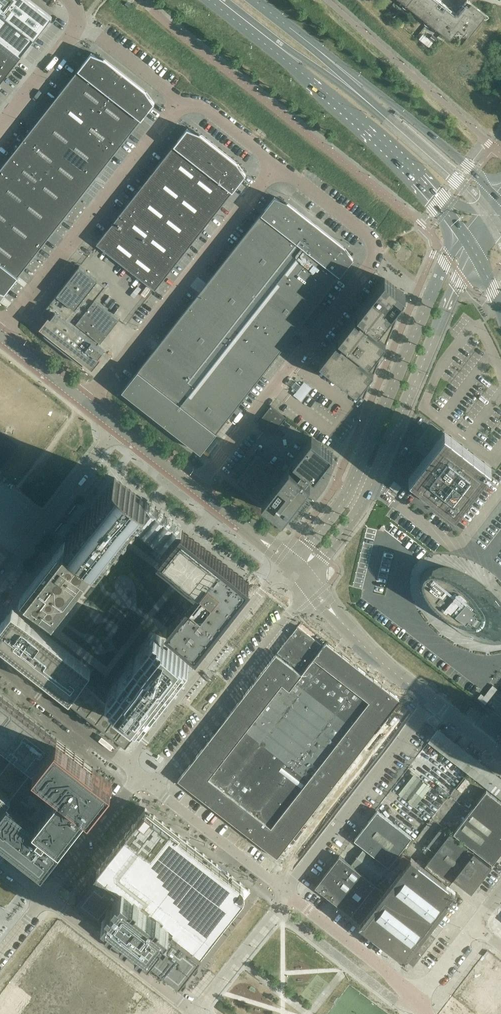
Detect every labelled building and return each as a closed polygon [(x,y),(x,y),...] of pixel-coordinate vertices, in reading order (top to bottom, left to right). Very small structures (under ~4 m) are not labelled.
[(31,0),(0,0),(0,39),(21,56),(52,17),(31,0)] [(443,2),(440,0),(410,0),(407,5),(428,22),(443,2)] [(486,14),(468,0),(467,0),(457,13),(443,2),(428,22),(449,38),(450,39),(458,29),(468,37),(486,14)] [(9,71),(21,56),(0,39),(0,64),(9,71)] [(125,74),(104,58),(102,61),(92,53),(78,70),(109,95),(125,74)] [(9,71),(0,64),(0,83),(9,71)] [(109,95),(78,70),(63,89),(94,114),(109,95)] [(154,102),(144,94),(146,91),(125,74),(109,95),(141,119),(154,102)] [(94,114),(63,89),(47,109),(79,134),(94,114)] [(141,119),(109,95),(94,114),(126,139),(141,119)] [(110,158),(79,134),(47,109),(32,128),(64,153),(48,173),(80,197),(110,158)] [(126,139),(94,114),(79,134),(110,158),(126,139)] [(64,153),(32,128),(17,148),(48,173),(64,153)] [(218,149),(199,134),(198,136),(187,128),(175,145),(204,167),(218,149)] [(204,167),(175,145),(159,164),(188,187),(204,167)] [(48,173),(17,148),(0,169),(0,198),(18,212),(48,173)] [(246,174),(236,166),(237,164),(218,149),(204,167),(233,190),(246,174)] [(188,187),(159,164),(144,184),(173,207),(188,187)] [(233,190),(204,167),(188,187),(217,210),(233,190)] [(49,236),(80,197),(48,173),(18,212),(49,236)] [(173,207),(144,184),(128,204),(157,227),(173,207)] [(217,210),(188,187),(173,207),(202,230),(217,210)] [(193,382),(278,273),(317,304),(353,258),(342,250),(345,246),(288,201),(285,205),(275,197),(154,351),(193,382)] [(2,231),(18,212),(0,198),(0,234),(2,231)] [(157,227),(128,204),(113,223),(142,246),(157,227)] [(202,230),(173,207),(157,227),(186,249),(202,230)] [(49,236),(18,212),(2,231),(34,256),(49,236)] [(142,246),(113,223),(97,243),(126,266),(142,246)] [(186,249),(157,227),(142,246),(171,269),(186,249)] [(2,231),(0,234),(0,261),(18,275),(34,256),(2,231)] [(171,269),(142,246),(126,266),(155,289),(171,269)] [(0,261),(0,289),(5,293),(18,275),(0,261)] [(119,319),(95,300),(106,286),(80,265),(42,313),(50,319),(42,329),(46,332),(44,334),(83,364),(84,362),(87,358),(89,360),(93,357),(91,354),(92,352),(98,357),(104,349),(98,345),(100,342),(101,342),(119,319)] [(217,431),(317,304),(278,273),(193,382),(154,351),(138,370),(122,390),(133,399),(132,399),(190,444),(201,452),(217,431)] [(382,352),(406,295),(406,294),(385,278),(320,361),(364,396),(376,365),(377,366),(377,365),(373,362),(381,352),(382,353),(382,352)] [(304,381),(294,393),(302,400),(312,387),(304,381)] [(273,435),(285,418),(286,417),(280,413),(266,430),(273,435)] [(455,513),(492,466),(445,430),(409,477),(455,513)] [(302,492),(333,453),(312,437),(283,474),(257,454),(237,480),(283,517),(298,498),(302,492)] [(148,504),(115,478),(67,540),(99,565),(133,522),(133,523),(166,547),(182,528),(148,504)] [(166,627),(197,651),(250,583),(182,528),(166,547),(158,557),(197,588),(166,627)] [(21,598),(54,624),(99,565),(67,540),(21,598)] [(491,591),(490,590),(487,588),(483,584),(479,582),(475,579),(471,576),(466,574),(462,572),(458,570),(453,568),(448,567),(444,566),(439,566),(434,566),(429,568),(425,570),(422,574),(421,579),(421,583),(422,588),(423,593),(425,597),(428,601),(430,605),(433,609),(436,613),(440,616),(443,620),(447,623),(451,626),(454,629),(458,631),(463,634),(467,636),(471,638),(476,640),(480,642),(485,643),(489,644),(494,644),(499,644),(500,644),(500,603),(500,601),(497,598),(493,594),(491,591)] [(13,608),(0,625),(0,640),(71,695),(86,676),(92,669),(13,608)] [(313,654),(321,644),(298,626),(277,652),(301,671),(313,655),(313,654)] [(142,720),(190,658),(156,631),(108,693),(86,676),(71,695),(127,739),(142,720)] [(325,692),(350,660),(326,642),(301,673),(325,692)] [(340,704),(325,692),(301,673),(276,653),(252,685),(316,735),(328,720),(340,704)] [(340,704),(365,672),(350,660),(325,692),(340,704)] [(369,701),(382,685),(365,672),(340,704),(357,717),(369,701)] [(316,735),(252,685),(239,701),(288,740),(303,751),(316,735)] [(388,715),(400,700),(382,685),(369,701),(388,715)] [(15,756),(33,770),(57,739),(0,694),(0,744),(15,756)] [(251,787),(288,740),(239,701),(202,749),(234,774),(251,787)] [(375,731),(388,716),(388,715),(369,701),(357,717),(375,731)] [(375,731),(357,717),(340,704),(328,720),(363,747),(375,731)] [(363,747),(328,720),(316,735),(351,762),(363,747)] [(436,748),(445,735),(438,729),(428,742),(436,748)] [(351,762),(316,735),(303,751),(338,779),(351,762)] [(443,754),(453,741),(445,735),(436,748),(443,754)] [(57,739),(33,770),(11,797),(0,812),(0,838),(42,871),(63,845),(61,844),(88,809),(90,810),(91,811),(113,782),(112,782),(57,739)] [(301,826),(338,779),(303,751),(288,740),(251,787),(268,800),(301,826)] [(451,760),(461,747),(453,741),(443,754),(451,760)] [(466,774),(427,743),(408,767),(448,797),(466,774)] [(459,766),(468,753),(461,747),(451,760),(459,766)] [(234,774),(202,749),(190,764),(206,777),(222,789),(234,774)] [(466,771),(476,759),(468,753),(459,766),(466,771)] [(11,797),(33,770),(15,756),(0,774),(0,788),(11,797)] [(474,777),(484,765),(476,759),(466,771),(474,777)] [(194,793),(206,777),(190,764),(178,780),(194,793)] [(482,783),(491,771),(484,765),(474,777),(482,783)] [(489,789),(499,777),(491,771),(482,783),(489,789)] [(227,818),(251,787),(234,774),(222,789),(210,805),(227,818)] [(406,799),(421,779),(414,774),(399,793),(406,799)] [(210,805),(222,789),(206,777),(194,793),(210,805)] [(500,790),(500,778),(499,777),(489,789),(497,795),(500,790)] [(415,806),(430,787),(423,781),(408,801),(415,806)] [(243,831),(256,815),(268,800),(251,787),(227,818),(243,831)] [(11,797),(0,788),(0,812),(11,797)] [(500,853),(500,801),(486,790),(453,833),(493,864),(500,853)] [(301,826),(268,800),(256,815),(271,827),(289,841),(301,826)] [(418,825),(404,814),(400,818),(384,805),(380,810),(410,834),(418,825)] [(98,868),(97,870),(202,951),(203,950),(202,949),(204,946),(205,947),(206,945),(206,944),(210,939),(211,939),(211,938),(211,939),(213,937),(212,937),(213,936),(212,936),(216,931),(217,931),(217,930),(218,931),(219,929),(218,929),(219,928),(218,928),(223,923),(224,922),(224,923),(225,921),(225,920),(229,915),(230,915),(231,913),(231,912),(235,907),(236,907),(237,906),(237,905),(237,904),(241,899),(241,900),(242,899),(243,898),(244,897),(243,897),(248,891),(249,890),(249,891),(250,889),(249,888),(248,889),(248,888),(247,889),(241,884),(242,883),(241,883),(240,882),(239,881),(239,882),(233,878),(234,877),(233,877),(233,876),(232,875),(231,876),(229,874),(229,873),(228,872),(227,872),(227,873),(222,869),(223,869),(222,868),(222,869),(217,865),(218,865),(218,864),(217,863),(216,864),(216,863),(215,864),(212,861),(213,860),(211,859),(210,859),(210,860),(204,855),(205,855),(204,854),(203,853),(202,853),(196,849),(197,848),(196,848),(196,847),(195,846),(195,847),(194,846),(194,847),(188,842),(189,842),(188,841),(187,840),(186,840),(185,840),(180,836),(180,835),(179,834),(178,834),(178,833),(177,834),(172,830),(172,829),(171,829),(172,828),(170,827),(169,827),(169,828),(163,823),(164,823),(163,822),(164,822),(162,821),(161,821),(155,817),(156,816),(155,816),(155,815),(154,814),(154,815),(153,814),(153,815),(147,810),(146,809),(147,809),(145,808),(144,809),(145,809),(144,810),(145,810),(140,816),(140,815),(139,816),(138,817),(138,818),(138,819),(134,824),(134,823),(133,824),(132,825),(132,826),(128,832),(127,831),(127,832),(125,833),(126,833),(125,834),(126,834),(122,840),(121,839),(121,840),(120,840),(119,841),(120,841),(119,842),(120,842),(116,848),(115,847),(114,848),(113,849),(113,850),(110,855),(109,856),(109,855),(108,856),(107,857),(108,858),(108,859),(105,863),(104,863),(103,862),(102,864),(101,866),(98,869),(98,868)] [(388,866),(412,837),(377,810),(354,839),(388,866)] [(258,843),(271,827),(256,815),(243,831),(258,843)] [(277,857),(289,841),(271,827),(258,843),(277,857)] [(490,864),(442,827),(423,851),(431,857),(425,865),(449,884),(455,876),(471,889),(490,864)] [(388,867),(363,849),(351,864),(376,883),(388,867)] [(363,874),(339,855),(331,866),(343,875),(355,885),(363,874)] [(434,920),(456,892),(411,857),(360,923),(413,964),(435,936),(430,932),(438,923),(434,920)] [(327,896),(343,875),(331,866),(315,887),(327,896)] [(97,870),(76,897),(100,917),(101,916),(104,918),(103,919),(108,922),(109,922),(115,927),(114,927),(119,931),(120,931),(126,936),(131,940),(138,944),(137,945),(142,949),(143,948),(145,950),(145,951),(146,952),(147,951),(151,955),(150,955),(152,956),(157,959),(156,960),(157,961),(158,960),(162,964),(163,965),(164,965),(168,968),(168,969),(169,970),(169,969),(174,973),(173,973),(174,974),(175,973),(179,977),(179,978),(180,979),(181,977),(184,973),(185,972),(188,968),(189,967),(192,963),(197,957),(197,956),(200,952),(200,953),(201,951),(97,870)] [(351,915),(375,883),(363,874),(355,885),(339,905),(351,915)] [(339,905),(355,885),(343,875),(327,896),(339,905)] [(0,994),(0,1013),(140,1013),(149,1002),(53,926),(0,994)]
